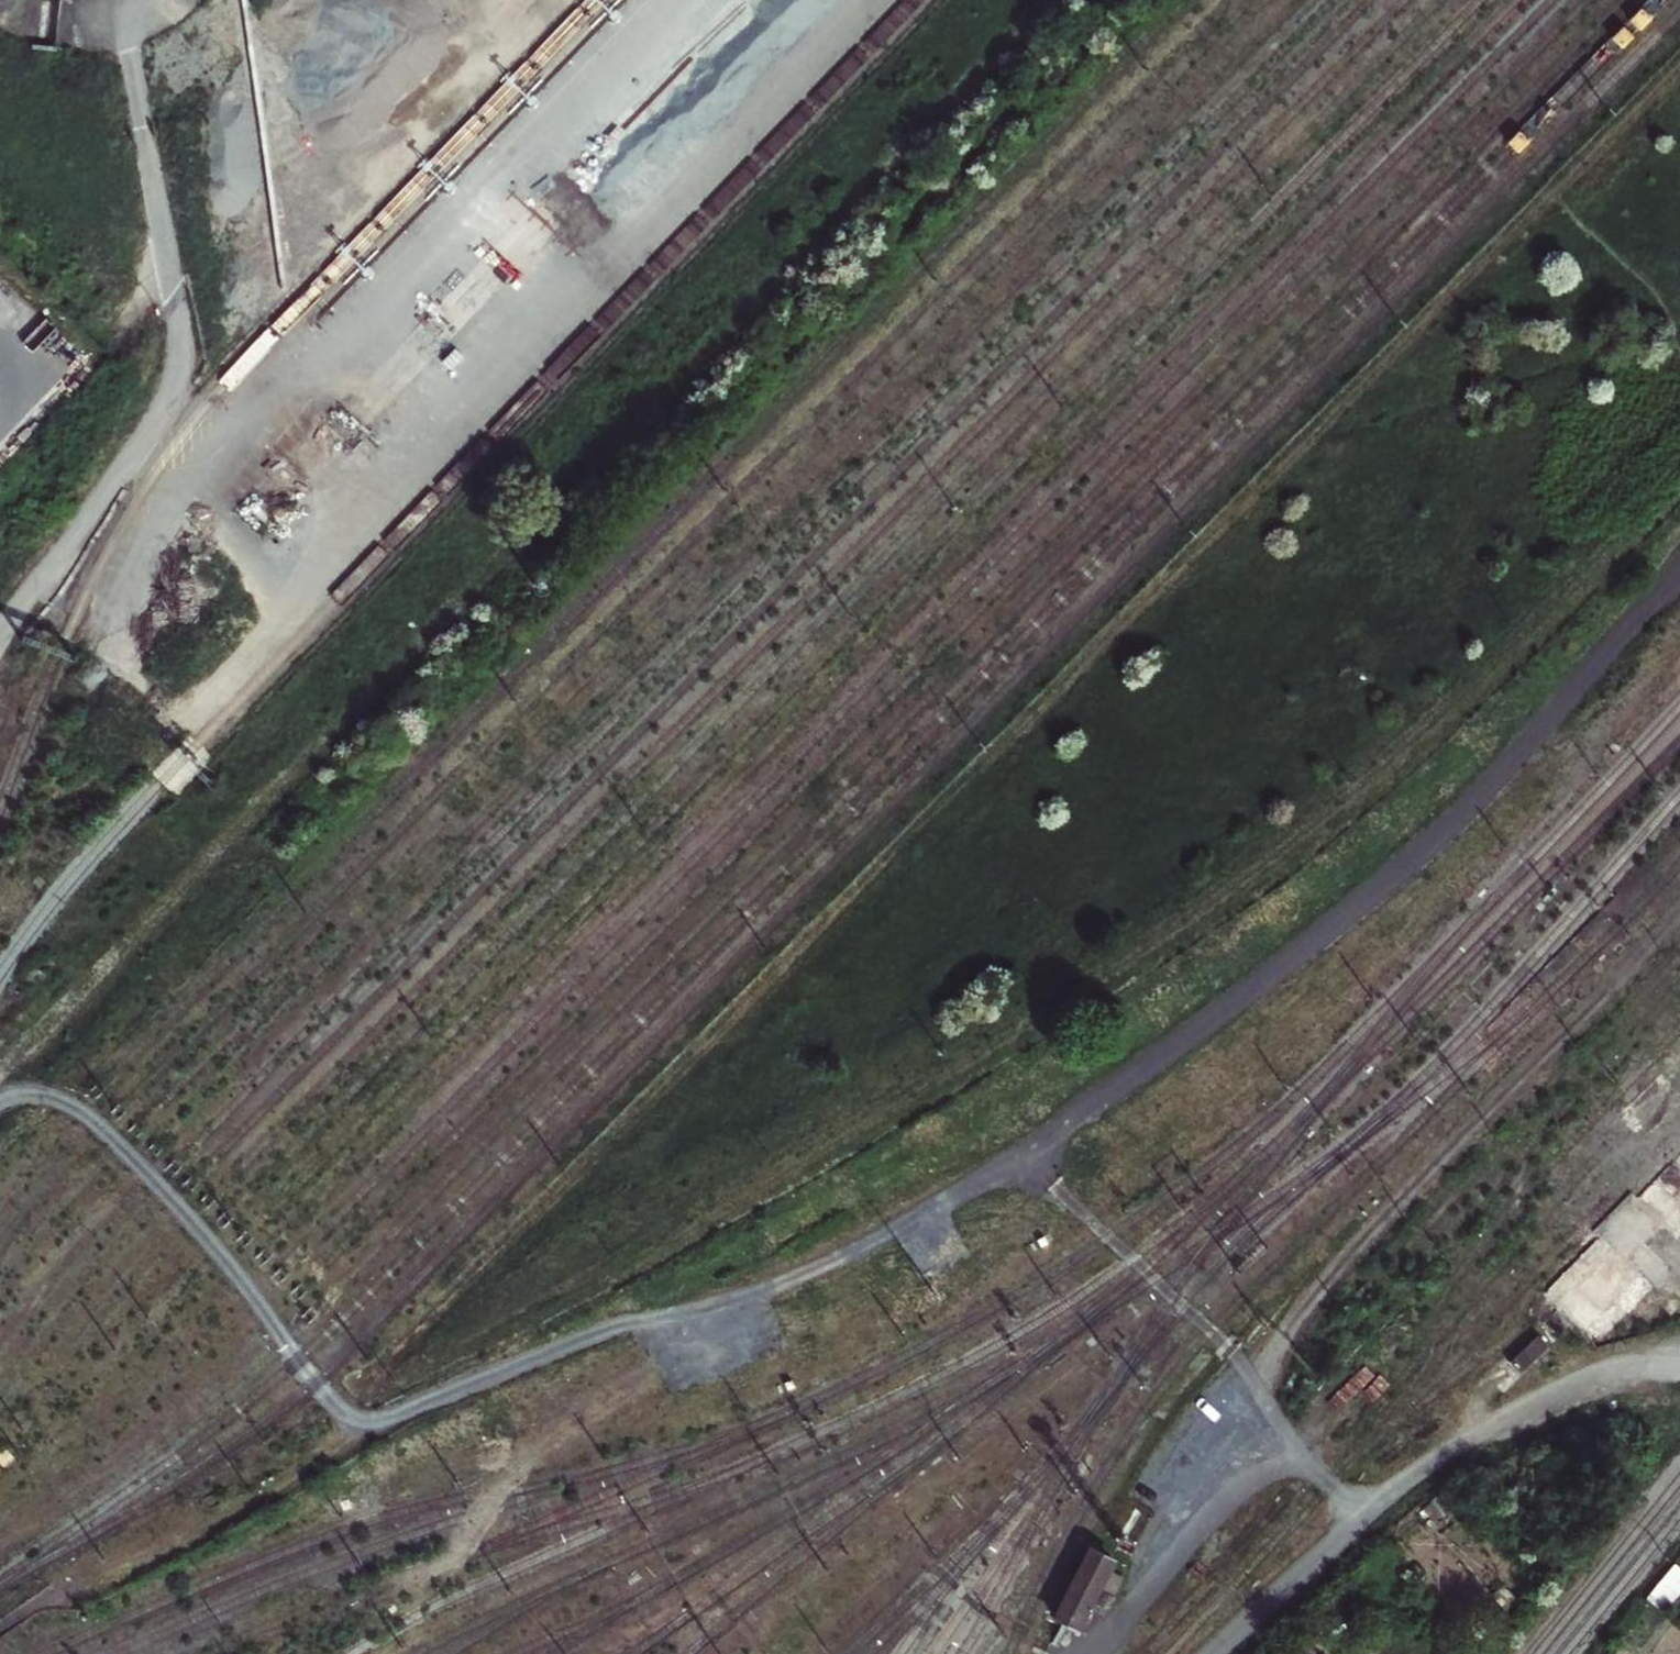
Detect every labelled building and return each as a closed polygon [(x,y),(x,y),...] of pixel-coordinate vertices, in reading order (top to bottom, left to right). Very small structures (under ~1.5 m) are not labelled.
[(1622,1109),(1650,1135),(1679,1104),(1679,1094),(1657,1072),(1622,1109)] [(1631,1196),(1673,1237),(1679,1230),(1679,1146),(1631,1196)] [(1640,1271),(1597,1231),(1545,1288),(1588,1328),(1640,1271)] [(1550,1347),(1541,1336),(1513,1361),(1522,1372),(1550,1347)] [(1078,1546),(1042,1618),(1071,1632),(1107,1560),(1078,1546)]
